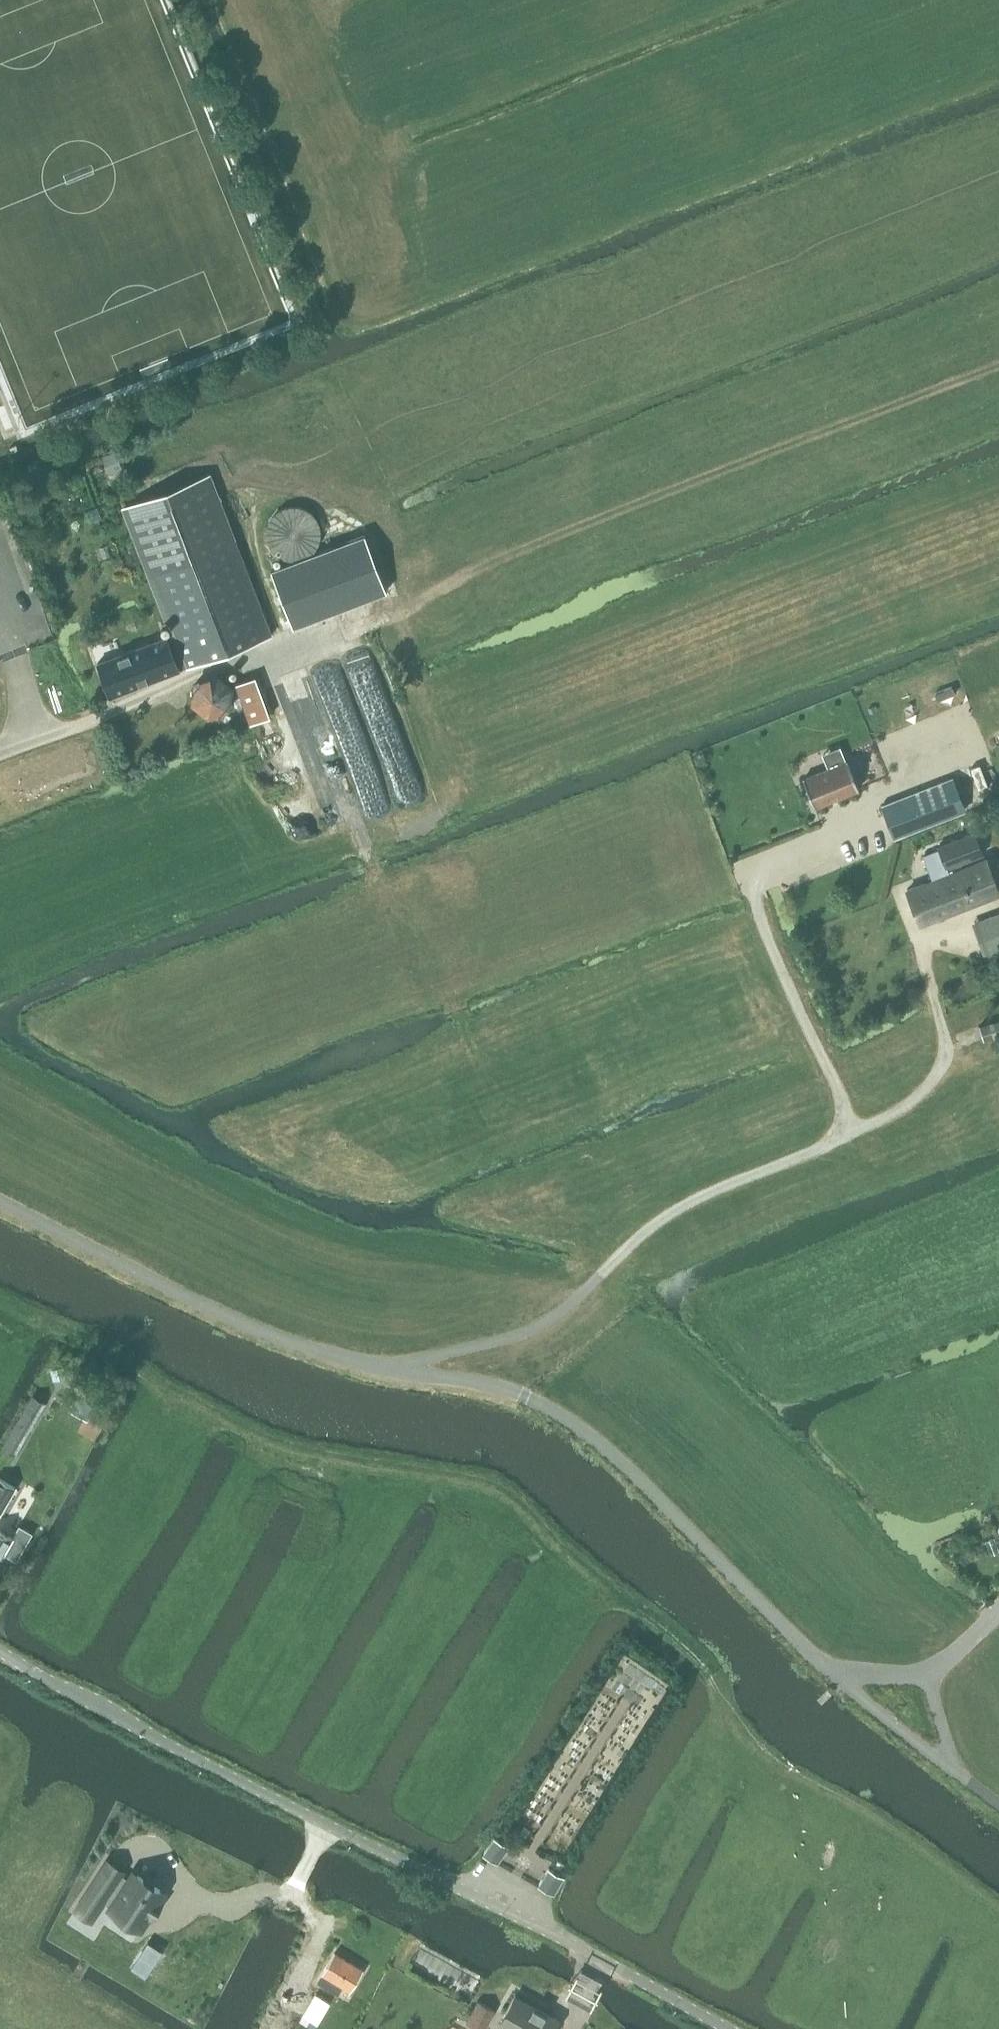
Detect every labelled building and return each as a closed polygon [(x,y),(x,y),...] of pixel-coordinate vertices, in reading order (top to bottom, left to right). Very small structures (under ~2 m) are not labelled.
[(116,451),(105,455),(111,472),(122,468),(116,451)] [(211,475),(126,508),(151,571),(174,633),(175,634),(187,667),(272,635),(235,539),(211,475)] [(262,532),(262,534),(262,537),(262,539),(263,541),(264,544),(265,546),(266,548),(267,550),(269,552),(271,554),(272,555),(274,557),(277,558),(279,559),(281,560),(283,561),(286,561),(288,561),(291,561),(293,561),(296,561),(298,560),(300,559),(302,558),(305,557),(307,556),(308,554),(310,552),(312,550),(313,548),(314,546),(315,544),(316,542),(317,539),(317,537),(317,534),(317,532),(317,529),(316,527),(316,525),(315,522),(314,520),(312,518),(311,516),(309,514),(307,513),(305,511),(303,510),(301,509),(299,508),(297,507),(294,507),(292,506),(290,506),(287,506),(285,507),(282,507),(280,508),(278,509),(276,510),(274,511),(272,513),(270,514),(268,516),(267,518),(265,520),(264,522),(264,525),(263,527),(262,529),(262,532)] [(330,609),(339,627),(372,616),(347,550),(271,574),(286,625),(330,609)] [(174,633),(98,662),(110,696),(179,670),(187,667),(175,634),(174,633)] [(256,676),(237,683),(251,722),(270,715),(256,676)] [(848,760),(803,778),(814,806),(859,788),(848,760)] [(954,779),(884,806),(897,838),(966,811),(954,779)] [(933,879),(907,889),(920,923),(998,893),(998,891),(987,858),(949,873),(947,868),(982,854),(974,832),(937,846),(939,849),(924,855),(933,879)] [(988,955),(998,951),(998,912),(975,921),(988,955)] [(991,961),(979,966),(982,972),(993,968),(991,961)] [(980,1025),(984,1039),(998,1034),(998,1019),(980,1025)] [(63,1367),(52,1369),(54,1378),(65,1376),(63,1367)] [(81,1385),(74,1398),(94,1410),(101,1396),(81,1385)] [(34,1394),(3,1446),(10,1450),(41,1399),(34,1394)] [(16,1486),(4,1480),(0,1477),(0,1513),(16,1486)] [(0,1530),(0,1559),(12,1538),(0,1530)] [(508,1844),(494,1836),(484,1851),(498,1860),(508,1844)] [(166,1894),(134,1875),(130,1882),(122,1877),(124,1874),(108,1864),(78,1914),(93,1923),(105,1904),(114,1909),(111,1912),(143,1932),(151,1918),(154,1919),(162,1905),(160,1904),(166,1894)] [(548,1867),(540,1883),(555,1891),(564,1874),(548,1867)] [(148,1942),(132,1967),(145,1976),(161,1951),(148,1942)] [(334,1952),(317,1980),(332,1989),(336,1981),(350,1990),(363,1969),(334,1952)] [(302,2015),(317,2024),(329,2002),(315,1994),(302,2015)] [(559,2020),(515,1995),(498,2024),(504,2028),(503,2028),(554,2028),(559,2020)] [(468,2022),(481,2028),(485,2028),(495,2010),(479,2001),(468,2022)]
